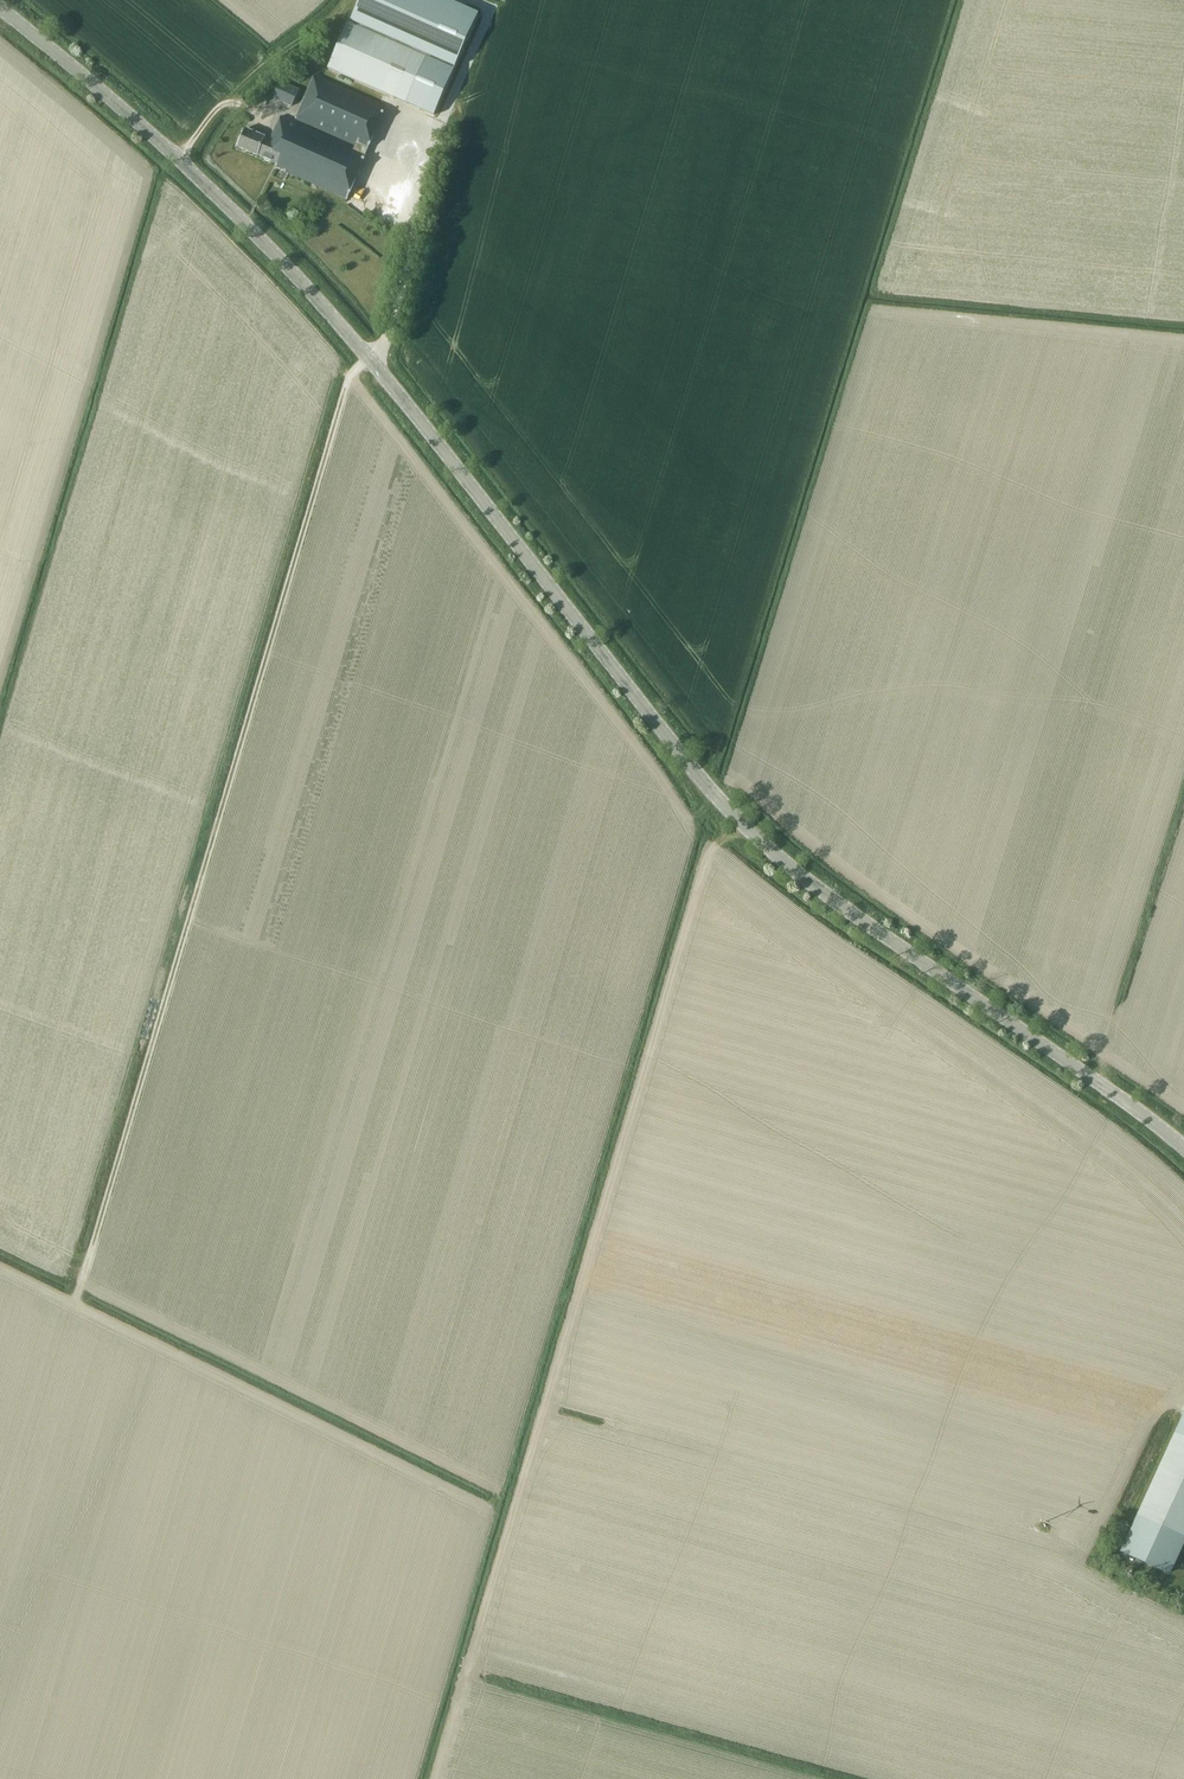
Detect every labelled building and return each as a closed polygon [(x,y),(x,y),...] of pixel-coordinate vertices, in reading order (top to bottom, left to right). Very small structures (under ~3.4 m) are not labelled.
[(479,14),(448,0),(360,0),(351,22),(455,68),(479,14)] [(436,115),(455,69),(427,57),(348,24),(329,70),(408,103),(436,115)] [(355,146),(354,148),(281,116),(271,140),(263,136),(263,137),(245,129),(238,147),(265,158),(265,160),(269,162),(271,161),(277,164),(276,167),(347,199),(386,107),(315,76),(295,120),(355,146)] [(299,89),(277,80),(270,97),(292,106),(299,89)] [(1122,1553),(1168,1574),(1183,1538),(1183,1417),(1122,1553)]
